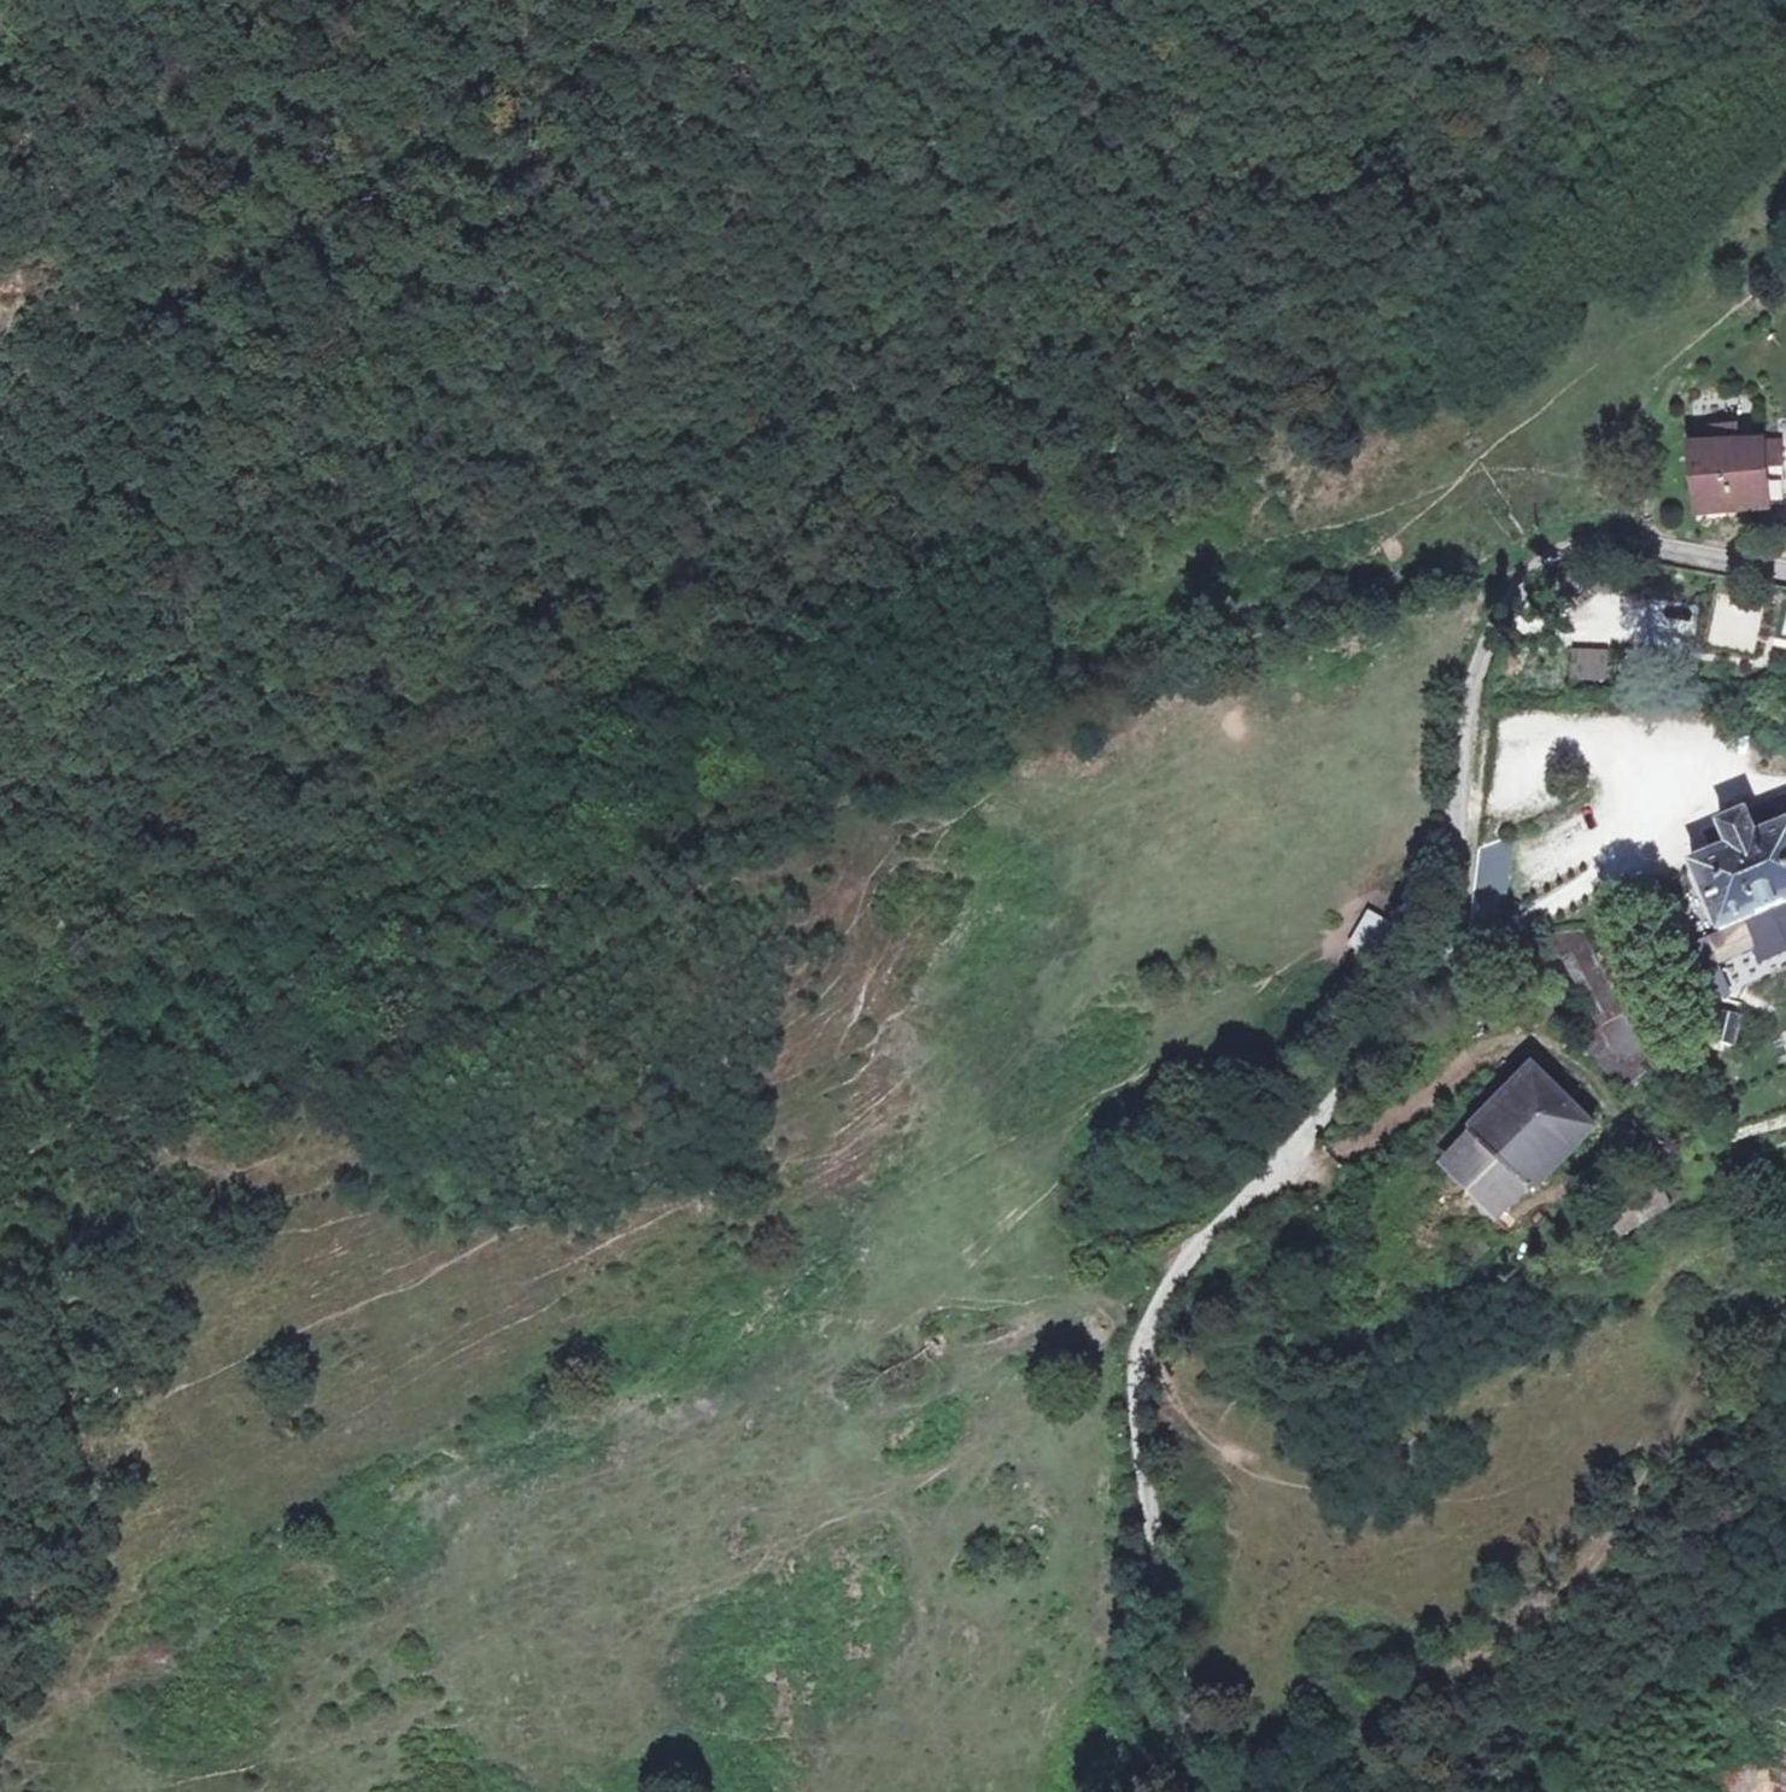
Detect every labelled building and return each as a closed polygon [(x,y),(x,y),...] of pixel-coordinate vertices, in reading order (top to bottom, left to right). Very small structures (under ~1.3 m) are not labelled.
[(1692,457),(1712,455),(1711,437),(1691,439),(1692,457)] [(1712,455),(1692,457),(1697,519),(1762,514),(1759,473),(1777,472),(1775,450),(1757,452),(1712,455)] [(1724,833),(1728,845),(1709,851),(1714,867),(1693,875),(1721,944),(1785,921),(1785,813),(1724,833)] [(1700,848),(1717,842),(1709,822),(1692,828),(1700,848)] [(1349,943),(1374,956),(1391,921),(1365,909),(1349,943)] [(1584,933),(1552,942),(1600,1035),(1589,1045),(1623,1093),(1647,1073),(1621,1019),(1623,1016),(1584,933)] [(1721,1018),(1704,1056),(1723,1065),(1742,1030),(1721,1018)] [(1600,1137),(1533,1073),(1446,1163),(1510,1228),(1600,1137)] [(1672,1219),(1652,1186),(1596,1217),(1600,1224),(1587,1231),(1597,1247),(1610,1240),(1618,1251),(1672,1219)]
